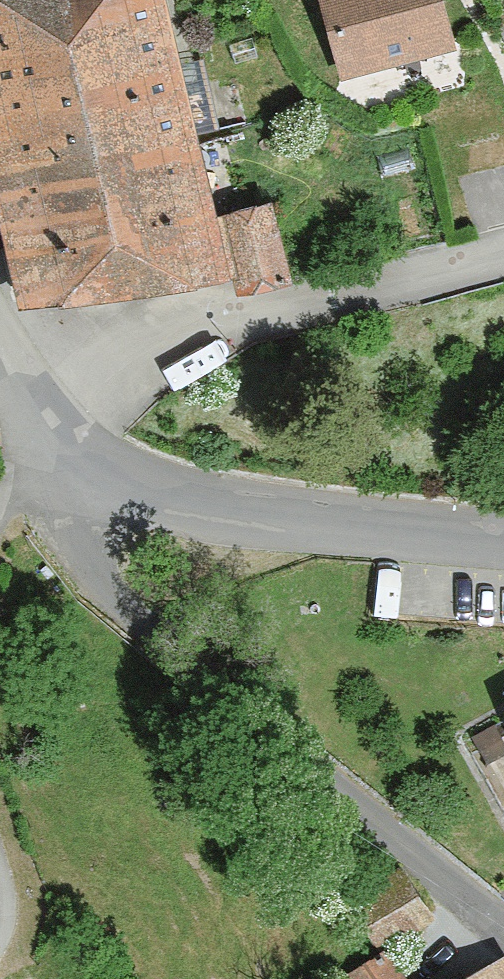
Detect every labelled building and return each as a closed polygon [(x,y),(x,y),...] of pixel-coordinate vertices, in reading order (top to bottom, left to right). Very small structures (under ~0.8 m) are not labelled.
[(198,144),(164,0),(0,0),(0,175),(198,144)] [(341,74),(455,44),(444,0),(320,0),(341,74)] [(36,300),(229,276),(198,144),(0,175),(0,201),(36,300)] [(244,290),(289,277),(269,203),(223,216),(244,290)] [(386,945),(431,913),(397,866),(352,897),(386,945)] [(384,949),(348,978),(410,978),(384,949)] [(458,978),(503,978),(503,961),(502,957),(458,978)]
